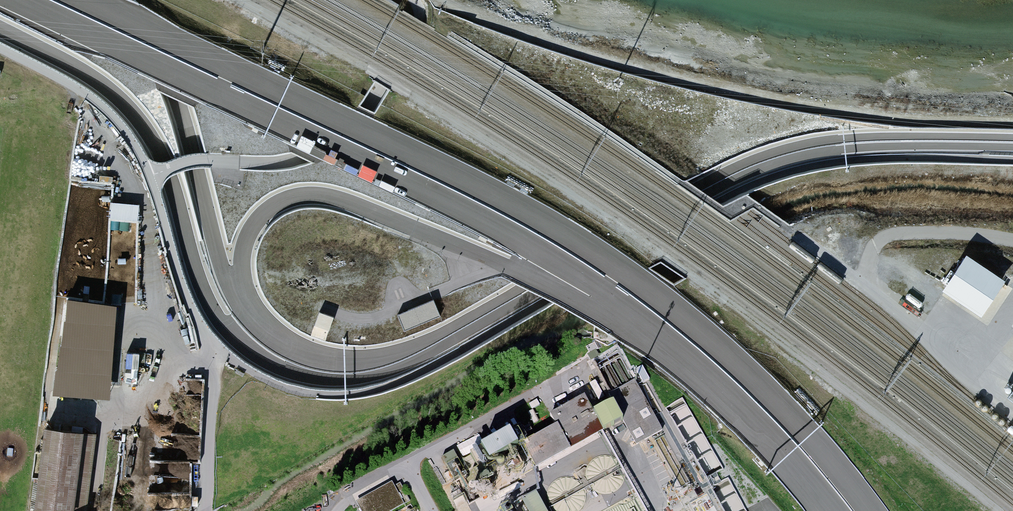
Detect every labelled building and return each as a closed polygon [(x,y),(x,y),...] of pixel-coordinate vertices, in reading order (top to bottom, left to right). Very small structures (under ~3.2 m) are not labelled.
[(111,199),(111,218),(140,219),(141,200),(111,199)] [(1000,285),(969,264),(949,294),(980,315),(1000,285)] [(405,328),(442,313),(435,296),(398,311),(405,328)] [(313,334),(327,338),(335,314),(320,309),(313,334)] [(97,340),(59,335),(56,360),(95,364),(97,340)] [(609,398),(638,446),(659,433),(631,386),(609,398)] [(524,447),(537,471),(623,422),(609,398),(524,447)] [(513,421),(483,434),(489,450),(520,437),(513,421)] [(42,426),(33,510),(78,510),(86,431),(42,426)] [(363,510),(390,510),(406,504),(394,480),(357,498),(363,510)] [(523,495),(531,510),(550,510),(539,487),(523,495)]
